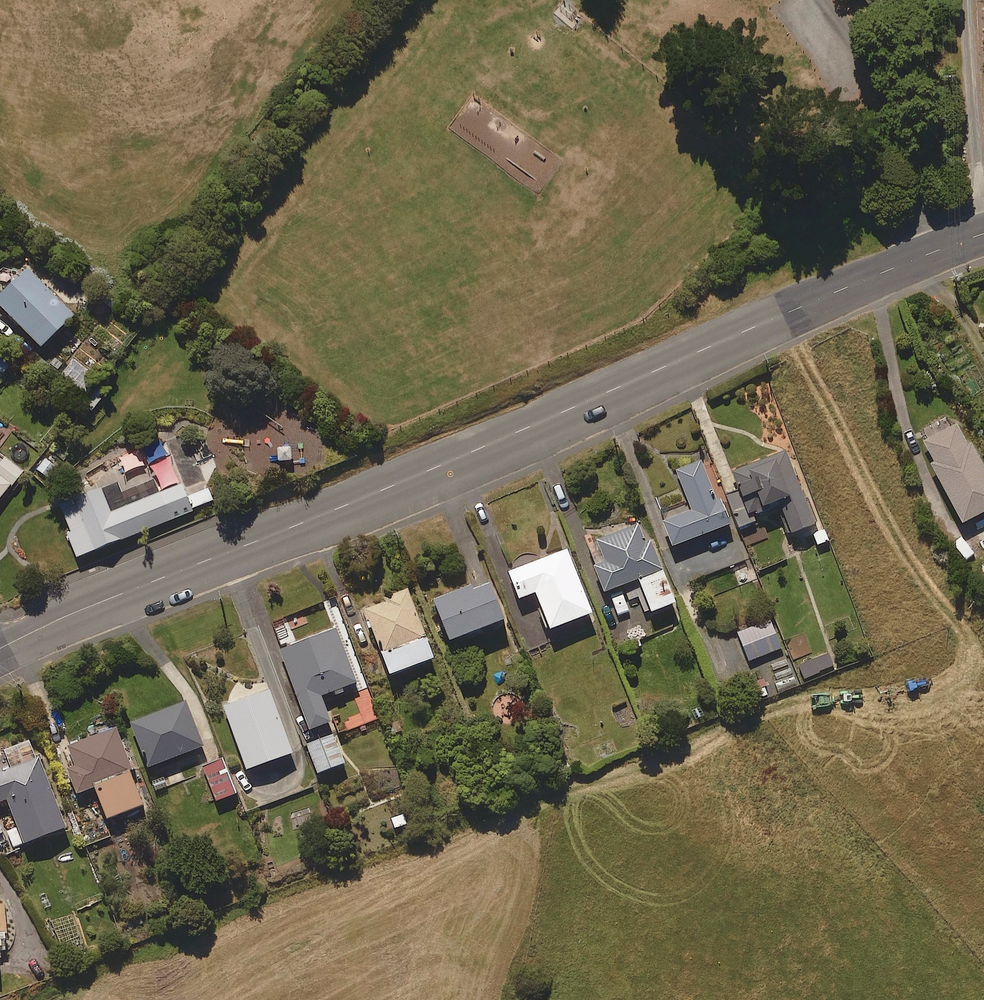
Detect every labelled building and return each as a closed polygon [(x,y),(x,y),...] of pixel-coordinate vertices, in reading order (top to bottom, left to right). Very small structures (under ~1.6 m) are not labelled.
[(0,305),(0,309),(45,355),(80,322),(32,273),(0,305)] [(101,382),(75,363),(61,383),(87,402),(101,382)] [(954,417),(918,435),(960,519),(983,507),(983,466),(971,439),(966,442),(954,417)] [(122,459),(129,475),(147,467),(140,452),(122,459)] [(741,492),(724,499),(737,531),(755,524),(752,517),(777,508),(787,535),(813,525),(784,454),(734,474),(741,492)] [(47,459),(37,471),(50,482),(60,471),(47,459)] [(26,475),(7,461),(0,470),(0,508),(26,475)] [(659,521),(670,548),(729,525),(720,501),(715,502),(700,463),(674,473),(688,509),(659,521)] [(156,477),(124,490),(120,481),(60,507),(81,558),(217,500),(210,483),(189,492),(184,480),(161,490),(156,477)] [(643,543),(636,523),(592,539),(601,563),(592,567),(601,593),(635,581),(646,611),(671,603),(650,541),(643,543)] [(588,615),(566,553),(506,575),(515,601),(533,594),(546,630),(588,615)] [(470,589),(468,584),(428,600),(444,641),(499,620),(485,583),(470,589)] [(430,658),(406,595),(362,612),(385,674),(401,668),(430,658)] [(780,647),(770,619),(736,631),(746,659),(780,647)] [(354,679),(335,626),(278,646),(306,726),(327,718),(318,692),(354,679)] [(832,664),(827,651),(798,663),(803,676),(832,664)] [(289,748),(267,686),(221,702),(243,765),(289,748)] [(201,743),(184,699),(128,721),(145,764),(201,743)] [(69,759),(62,761),(74,794),(92,787),(102,816),(139,802),(128,770),(134,768),(129,756),(126,757),(114,725),(64,743),(69,759)] [(342,759),(331,732),(304,742),(315,770),(342,759)] [(38,754),(33,755),(27,739),(2,748),(8,765),(0,767),(0,797),(3,796),(13,824),(4,827),(9,843),(63,824),(38,754)] [(234,791),(221,756),(200,764),(213,799),(234,791)]
